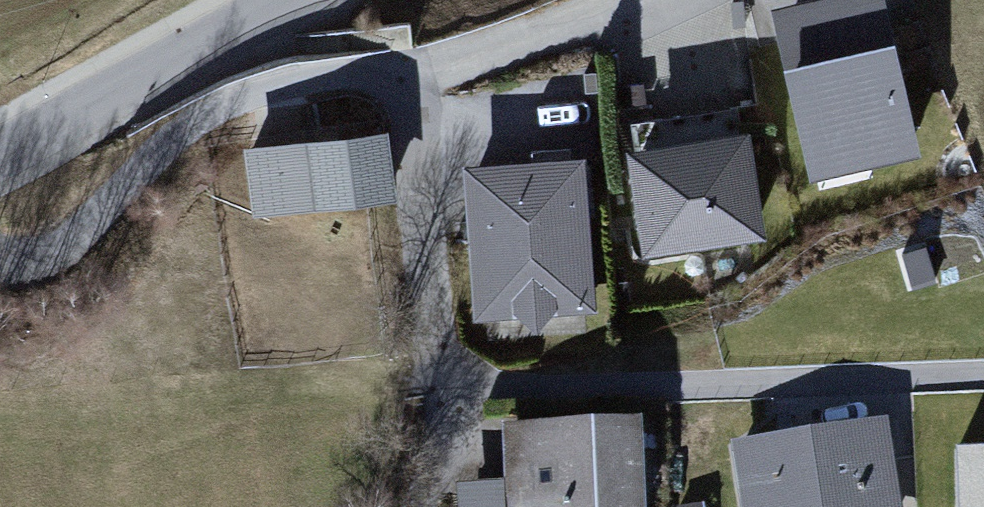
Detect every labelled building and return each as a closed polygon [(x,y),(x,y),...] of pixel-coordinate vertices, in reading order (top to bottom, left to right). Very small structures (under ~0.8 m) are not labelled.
[(821,163),(916,140),(883,0),(836,0),(785,12),(821,163)] [(649,241),(775,226),(761,111),(635,126),(649,241)] [(405,197),(398,123),(252,137),(259,211),(405,197)] [(593,155),(470,161),(477,310),(600,304),(593,155)] [(736,440),(746,506),(908,506),(896,418),(736,440)] [(512,424),(512,506),(649,506),(648,424),(512,424)] [(958,458),(959,506),(983,506),(983,457),(958,458)]
